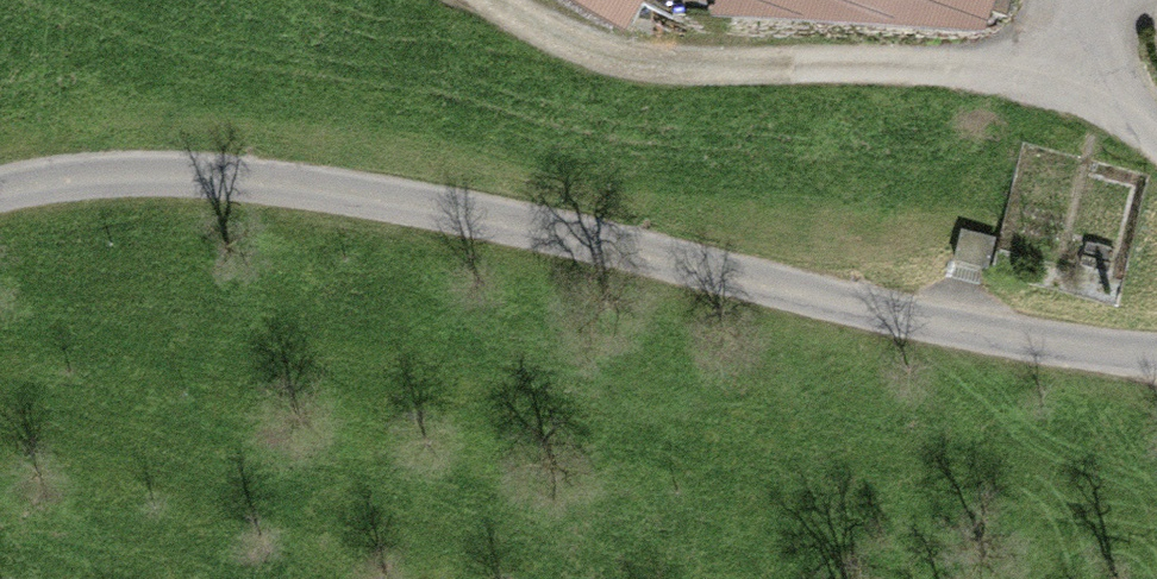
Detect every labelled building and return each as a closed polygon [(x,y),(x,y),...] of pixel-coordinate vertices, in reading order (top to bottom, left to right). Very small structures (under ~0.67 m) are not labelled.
[(644,48),(671,0),(560,0),(644,48)] [(721,24),(987,32),(1002,0),(730,0),(721,24)]
